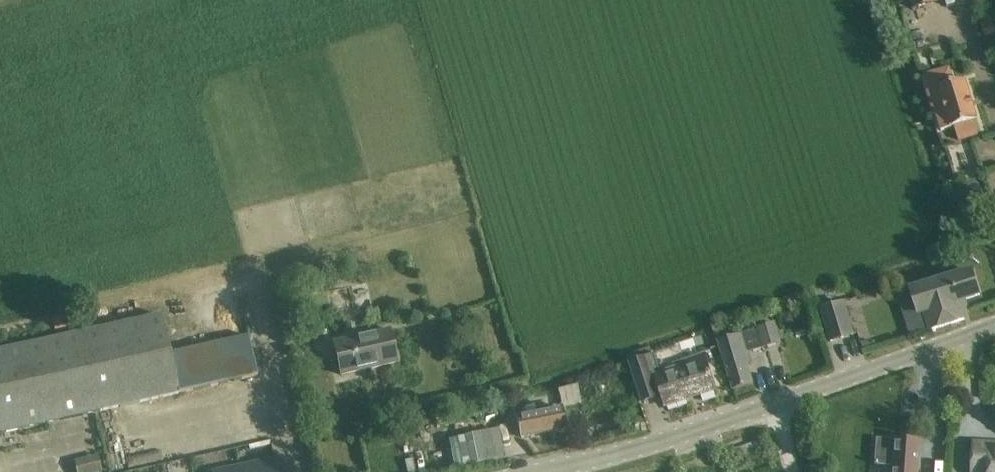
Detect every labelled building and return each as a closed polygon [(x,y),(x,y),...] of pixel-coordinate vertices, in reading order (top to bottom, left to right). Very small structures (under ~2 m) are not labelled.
[(913,9),(937,2),(936,0),(910,0),(913,9)] [(972,0),(975,9),(984,6),(982,0),(973,0),(972,0)] [(989,20),(979,23),(982,32),(991,29),(989,20)] [(946,113),(937,116),(942,133),(956,128),(960,141),(973,137),(969,124),(978,121),(966,80),(939,89),(946,113)] [(912,294),(913,297),(919,316),(926,313),(932,332),(965,320),(959,303),(980,296),(972,273),(912,294)] [(332,300),(348,298),(347,285),(331,286),(332,300)] [(73,320),(90,316),(87,305),(70,309),(73,320)] [(854,335),(849,316),(845,305),(822,312),(831,342),(854,335)] [(812,310),(801,313),(804,326),(816,322),(812,310)] [(68,315),(52,319),(56,337),(72,333),(68,315)] [(253,357),(248,337),(170,354),(161,316),(0,352),(0,434),(257,377),(253,357)] [(718,342),(727,372),(733,391),(754,384),(748,366),(753,365),(750,354),(781,344),(775,325),(718,342)] [(333,343),(336,356),(340,375),(397,363),(392,343),(390,331),(333,343)] [(666,407),(691,399),(716,390),(706,360),(662,375),(655,356),(655,355),(654,356),(651,348),(627,356),(643,403),(662,396),(666,407)] [(529,415),(517,418),(521,438),(566,428),(562,409),(545,412),(529,415)] [(480,434),(449,440),(454,467),(485,461),(483,452),(480,434)] [(250,449),(271,447),(270,439),(249,441),(250,449)] [(920,442),(897,441),(897,442),(878,440),(877,466),(889,467),(888,471),(918,471),(920,442)] [(975,445),(974,471),(994,471),(994,446),(975,445)] [(116,446),(95,448),(96,462),(117,460),(116,446)] [(217,471),(277,471),(275,459),(229,469),(217,471)]
